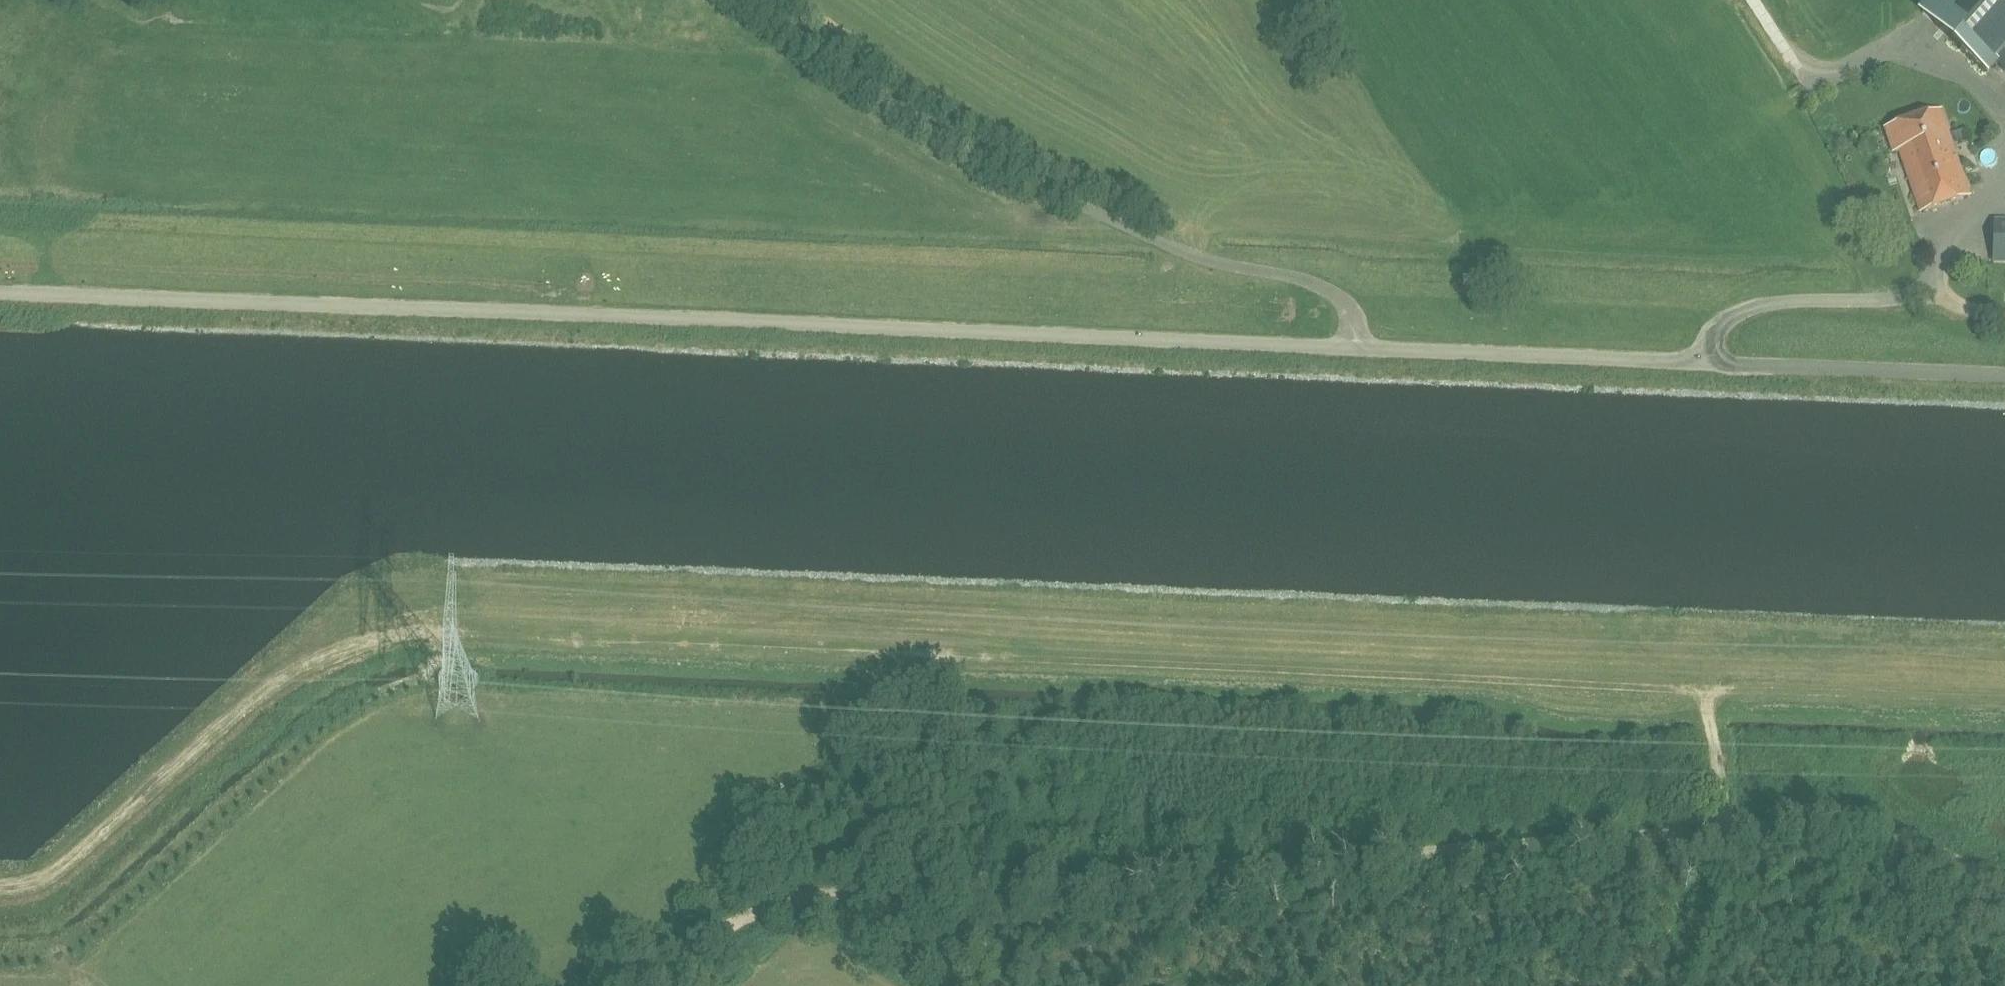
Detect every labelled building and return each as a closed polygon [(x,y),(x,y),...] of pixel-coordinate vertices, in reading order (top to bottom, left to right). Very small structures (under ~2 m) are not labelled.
[(1989,75),(2004,57),(2004,0),(1926,0),(1917,9),(1989,75)] [(1899,151),(1907,175),(1957,159),(1941,109),(1885,127),(1893,153),(1899,151)] [(1919,212),(1969,196),(1957,159),(1907,175),(1919,212)] [(1991,218),(1993,262),(2004,262),(2004,218),(1991,218)]
